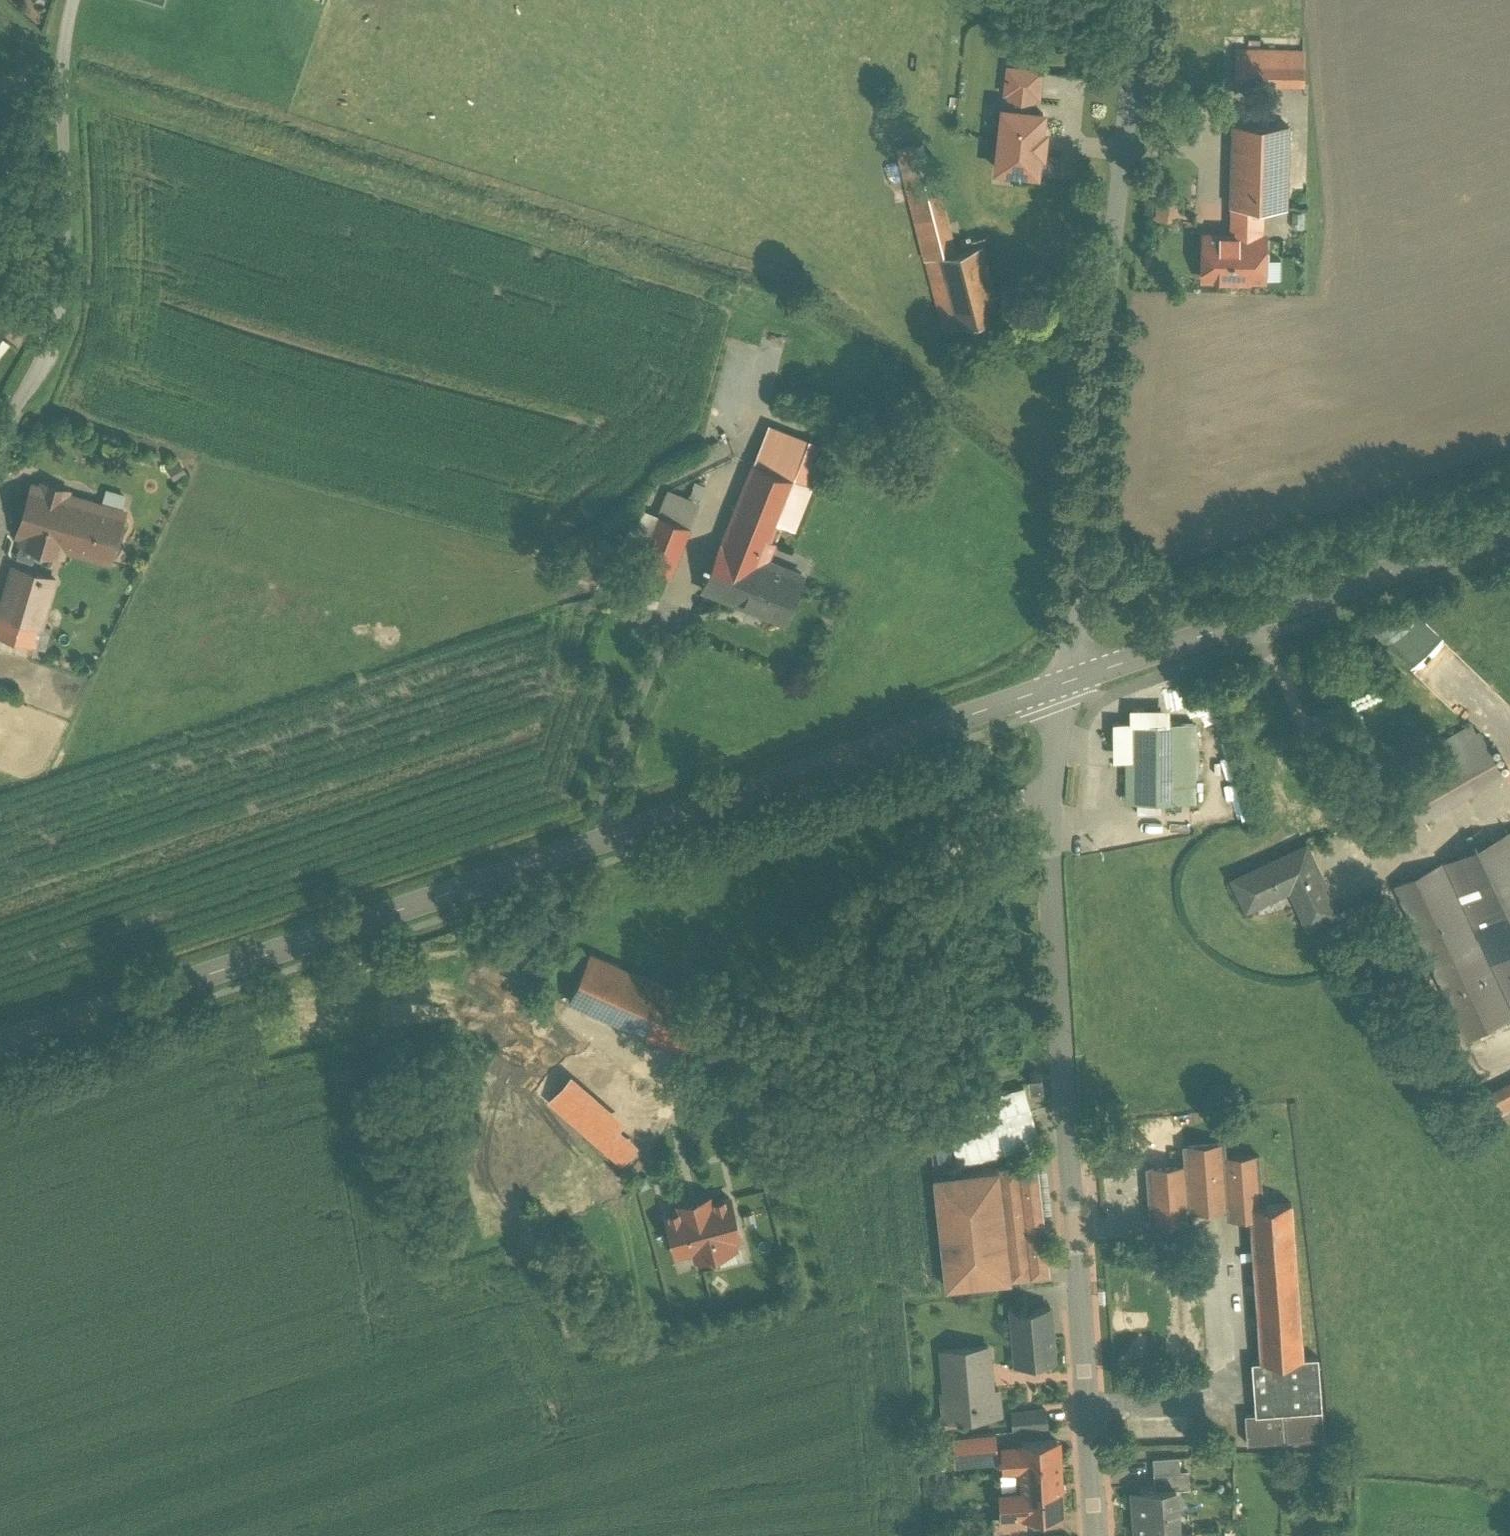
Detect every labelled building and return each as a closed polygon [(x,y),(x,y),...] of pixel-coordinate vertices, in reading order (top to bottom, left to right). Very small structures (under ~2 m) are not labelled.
[(1291,50),(1237,49),(1236,83),(1290,84),(1291,50)] [(1003,66),(994,168),(1038,172),(1043,114),(1036,114),(1040,70),(1003,66)] [(1289,124),(1235,123),(1233,204),(1264,204),(1287,205),(1289,124)] [(932,161),(903,168),(916,217),(945,210),(932,161)] [(1264,204),(1233,204),(1232,222),(1264,222),(1264,204)] [(945,210),(916,217),(927,260),(957,252),(947,210),(945,210)] [(1232,235),(1205,234),(1204,277),(1265,279),(1266,236),(1263,235),(1264,222),(1232,222),(1232,235)] [(957,252),(927,260),(931,277),(987,263),(983,245),(957,252)] [(987,263),(931,277),(945,330),(1001,315),(987,263)] [(796,479),(755,463),(742,495),(783,511),(796,479)] [(72,495),(35,484),(19,536),(24,537),(10,582),(52,594),(66,548),(76,513),(67,510),(72,495)] [(124,512),(73,496),(72,495),(67,510),(76,513),(66,548),(110,561),(124,512)] [(783,511),(742,495),(723,542),(722,542),(703,588),(736,601),(743,585),(758,591),(770,561),(777,542),(772,539),(783,511)] [(659,514),(640,563),(672,576),(691,527),(659,514)] [(804,575),(770,561),(758,591),(743,585),(736,601),(785,621),(804,575)] [(52,594),(10,582),(1,613),(43,625),(52,594)] [(1,613),(0,617),(0,633),(38,644),(43,625),(1,613)] [(1184,722),(1132,722),(1131,802),(1184,802),(1184,722)] [(1483,732),(1455,748),(1470,776),(1498,761),(1483,732)] [(1455,748),(1386,787),(1401,816),(1470,776),(1455,748)] [(1369,811),(1362,815),(1365,821),(1372,818),(1369,811)] [(1396,884),(1468,1038),(1509,1018),(1509,831),(1396,884)] [(1307,844),(1235,878),(1248,906),(1291,886),(1309,924),(1336,912),(1338,911),(1338,910),(1307,844)] [(1374,893),(1344,907),(1357,934),(1386,920),(1374,893)] [(1357,934),(1344,907),(1338,910),(1338,911),(1336,912),(1349,938),(1357,934)] [(668,987),(591,953),(570,1000),(647,1034),(668,987)] [(706,1004),(668,987),(647,1034),(685,1051),(706,1004)] [(644,1120),(569,1057),(532,1102),(511,1127),(520,1135),(586,1191),(626,1143),(644,1120)] [(1041,1073),(1031,1073),(1032,1083),(1042,1083),(1041,1073)] [(1225,1142),(1185,1145),(1186,1164),(1148,1167),(1152,1222),(1193,1219),(1192,1209),(1251,1205),(1251,1204),(1263,1203),(1260,1154),(1227,1156),(1225,1142)] [(1039,1163),(935,1175),(947,1286),(1051,1274),(1039,1163)] [(681,1207),(663,1212),(676,1254),(692,1249),(694,1258),(732,1248),(729,1236),(742,1232),(731,1193),(710,1198),(708,1190),(678,1197),(681,1207)] [(1263,1203),(1251,1204),(1251,1205),(1263,1360),(1263,1361),(1304,1357),(1292,1201),(1263,1203)] [(1050,1308),(1014,1311),(1018,1362),(1055,1359),(1050,1308)] [(988,1346),(944,1350),(948,1393),(956,1392),(959,1418),(1002,1414),(1000,1390),(992,1391),(988,1346)] [(1304,1357),(1263,1361),(1263,1360),(1253,1361),(1254,1381),(1321,1377),(1320,1356),(1315,1357),(1304,1357)] [(1321,1377),(1254,1381),(1257,1413),(1257,1414),(1323,1409),(1321,1377)] [(1047,1409),(1014,1412),(1015,1428),(1048,1425),(1047,1409)] [(1323,1409),(1257,1414),(1257,1413),(1246,1414),(1249,1443),(1325,1438),(1323,1409)] [(1003,1432),(983,1434),(984,1444),(1004,1442),(1003,1432)] [(1059,1440),(1022,1443),(1023,1449),(1004,1450),(1005,1467),(1024,1465),(1024,1472),(1060,1469),(1059,1440)] [(1179,1457),(1155,1458),(1157,1489),(1177,1487),(1177,1489),(1190,1488),(1189,1470),(1180,1471),(1179,1457)] [(1060,1469),(1024,1472),(1025,1492),(1002,1494),(1003,1513),(1026,1512),(1026,1515),(1062,1512),(1060,1469)] [(1134,1490),(1137,1535),(1149,1535),(1170,1532),(1174,1532),(1173,1517),(1179,1517),(1177,1489),(1177,1487),(1157,1489),(1134,1490)]
